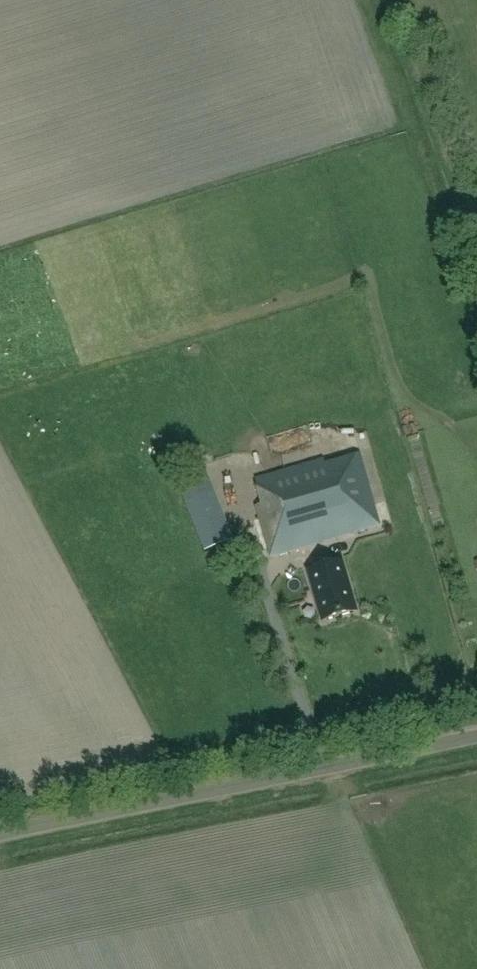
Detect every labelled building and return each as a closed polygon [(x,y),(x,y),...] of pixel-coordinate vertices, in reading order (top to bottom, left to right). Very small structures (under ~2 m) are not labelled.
[(213,464),(222,461),(214,440),(206,443),(213,464)] [(380,527),(360,455),(325,464),(323,461),(255,480),(258,491),(257,491),(262,507),(256,509),(271,557),(380,527)] [(205,553),(218,548),(232,542),(204,476),(179,485),(205,553)] [(359,615),(345,563),(308,573),(323,625),(359,615)]
